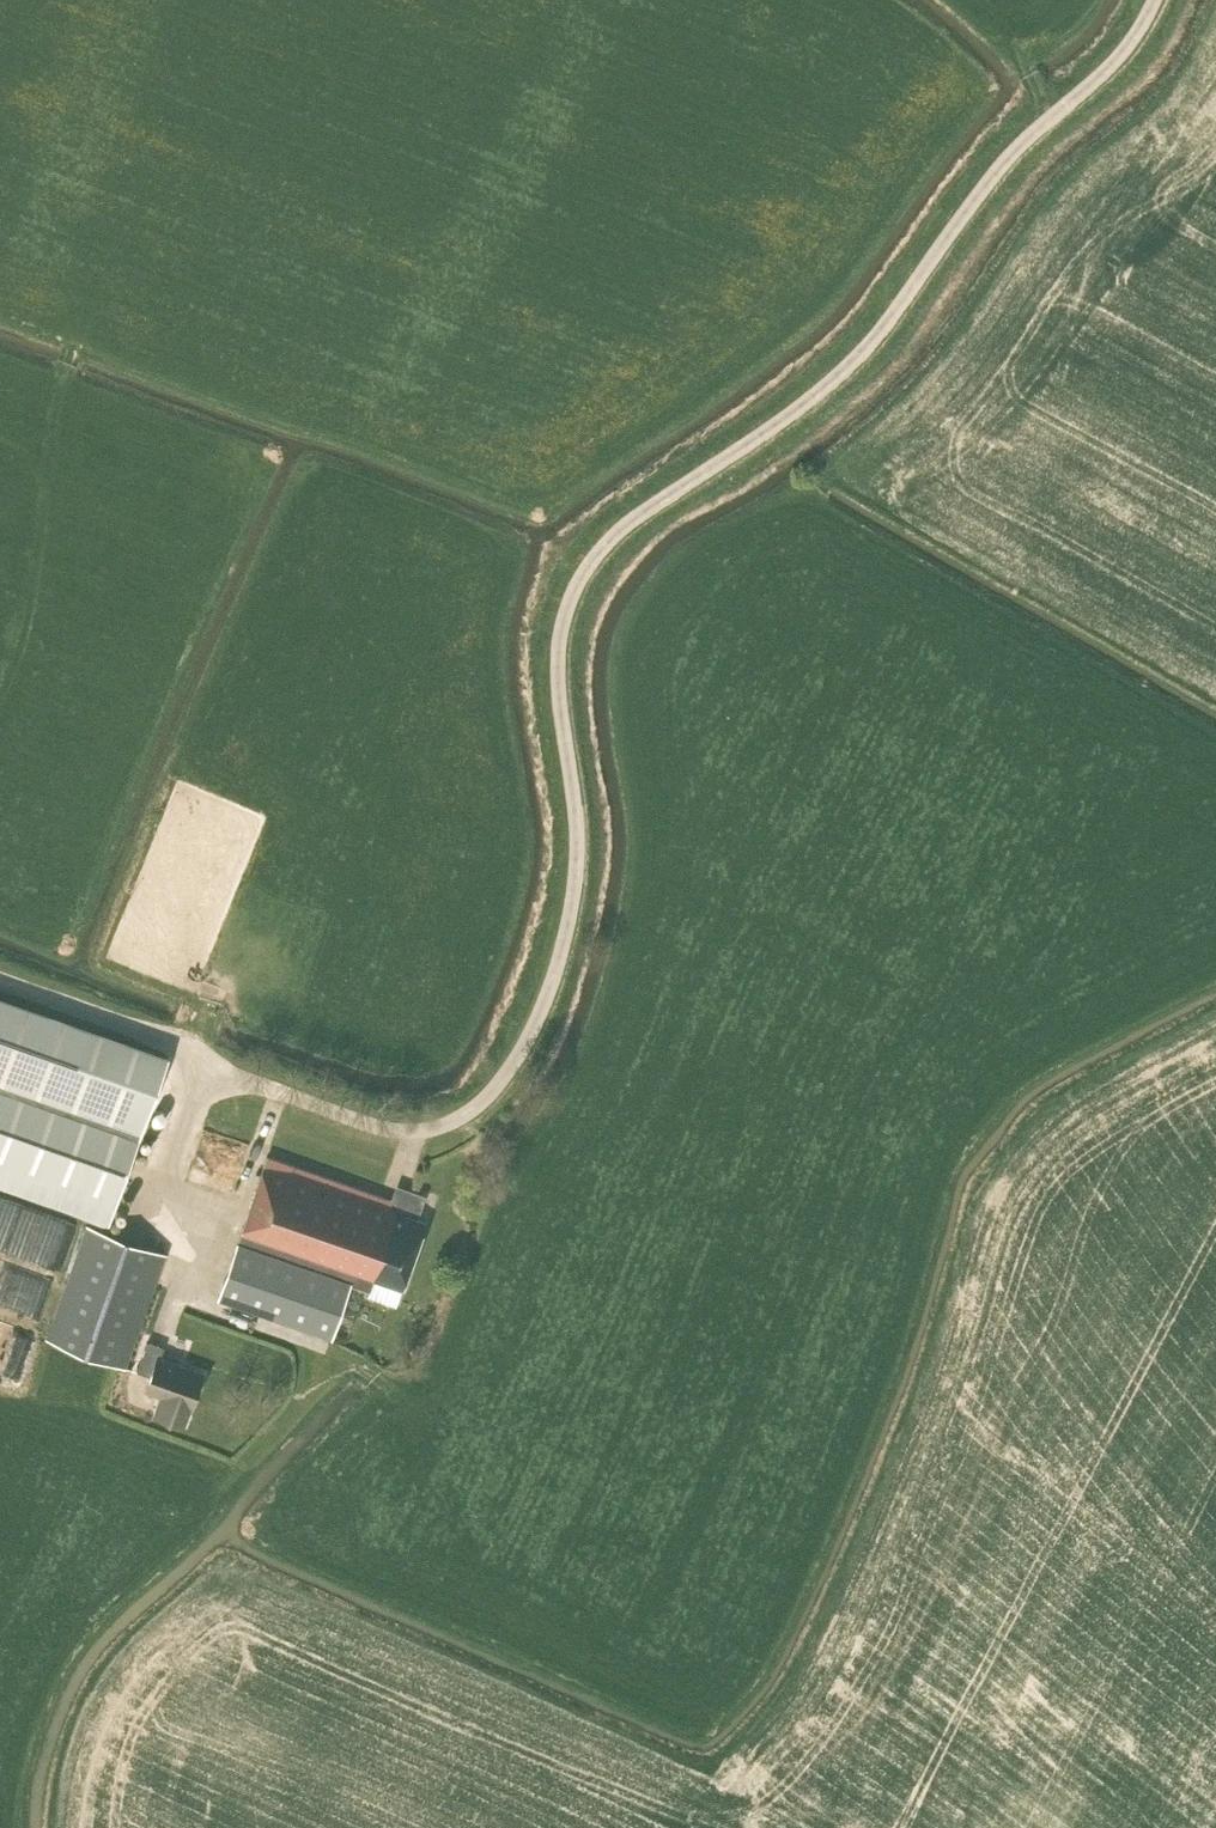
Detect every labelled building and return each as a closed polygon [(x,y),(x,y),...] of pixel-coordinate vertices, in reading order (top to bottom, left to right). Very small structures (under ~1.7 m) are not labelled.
[(108,1225),(167,1060),(0,1002),(0,1187),(108,1225)] [(402,1287),(425,1221),(417,1218),(425,1195),(410,1190),(406,1203),(392,1198),(392,1199),(259,1152),(249,1179),(259,1182),(240,1237),(372,1283),(375,1277),(402,1287)] [(126,1366),(136,1339),(166,1253),(87,1225),(47,1338),(126,1366)] [(238,1241),(238,1242),(219,1296),(333,1336),(351,1281),(238,1241)] [(146,1389),(159,1393),(192,1405),(204,1373),(160,1358),(164,1346),(148,1340),(137,1370),(151,1375),(146,1389)] [(185,1424),(192,1405),(159,1393),(153,1412),(185,1424)]
